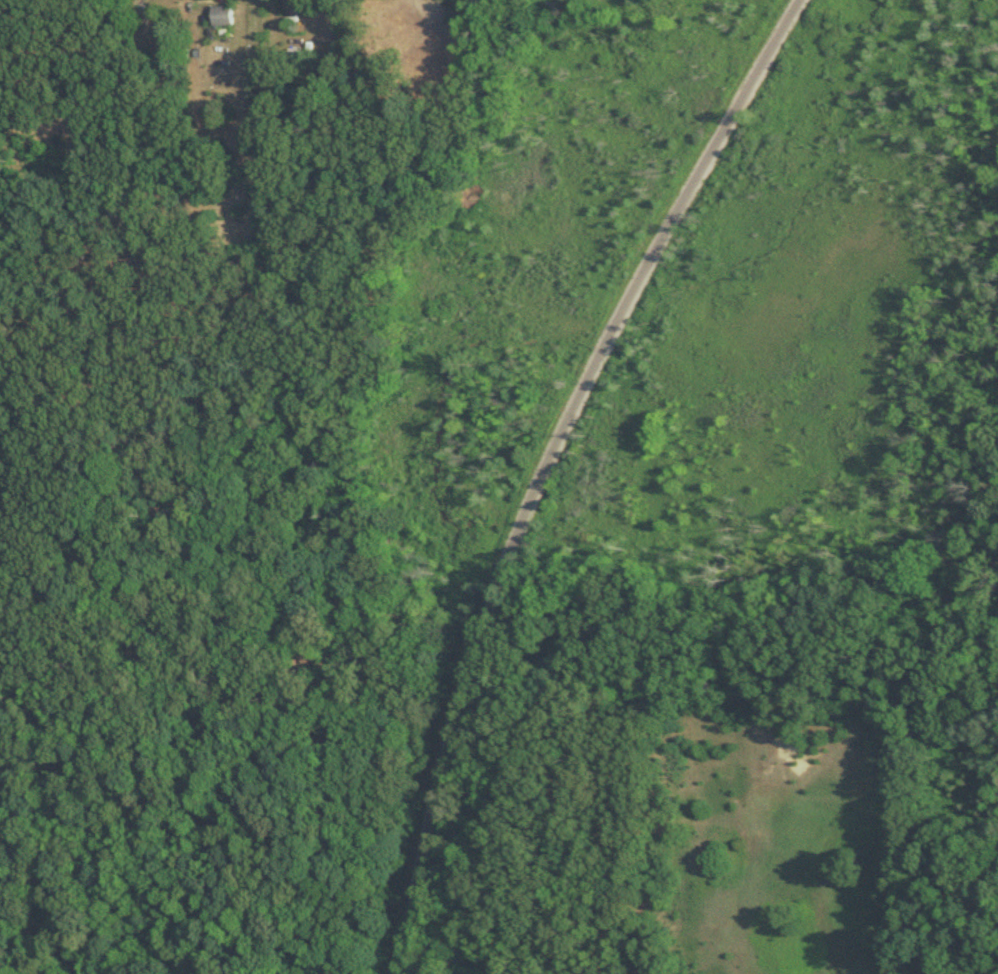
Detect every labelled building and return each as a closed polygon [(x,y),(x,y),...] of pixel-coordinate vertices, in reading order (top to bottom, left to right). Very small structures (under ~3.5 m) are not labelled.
[(233,7),(213,7),(213,27),(233,27),(233,7)]
